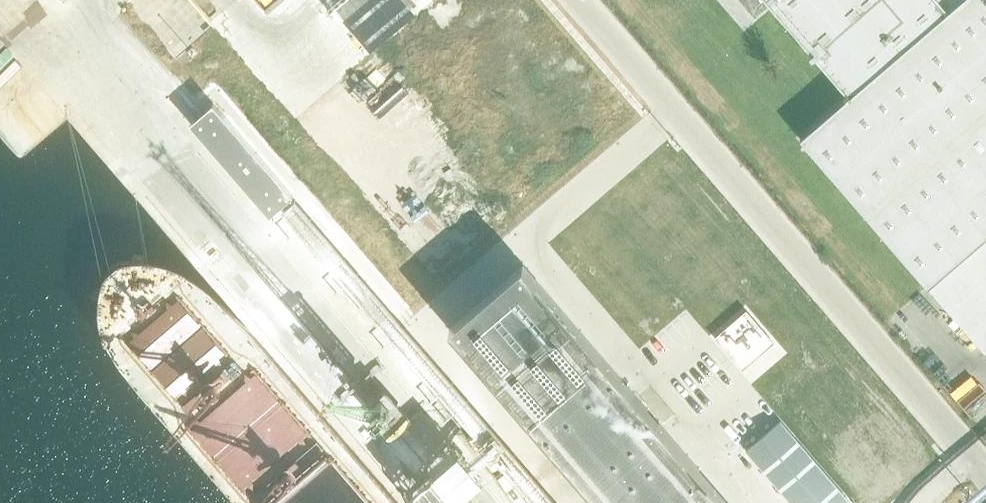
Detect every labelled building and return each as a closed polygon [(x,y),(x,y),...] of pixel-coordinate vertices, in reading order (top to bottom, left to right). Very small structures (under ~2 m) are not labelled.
[(753,14),(756,17),(770,4),(849,96),(800,138),(928,286),(985,236),(985,1),(985,0),(741,0),(753,14)] [(450,327),(600,502),(728,502),(524,264),(450,327)] [(716,333),(756,378),(790,349),(750,303),(716,333)] [(745,446),(793,502),(849,502),(851,502),(779,417),(745,446)]
